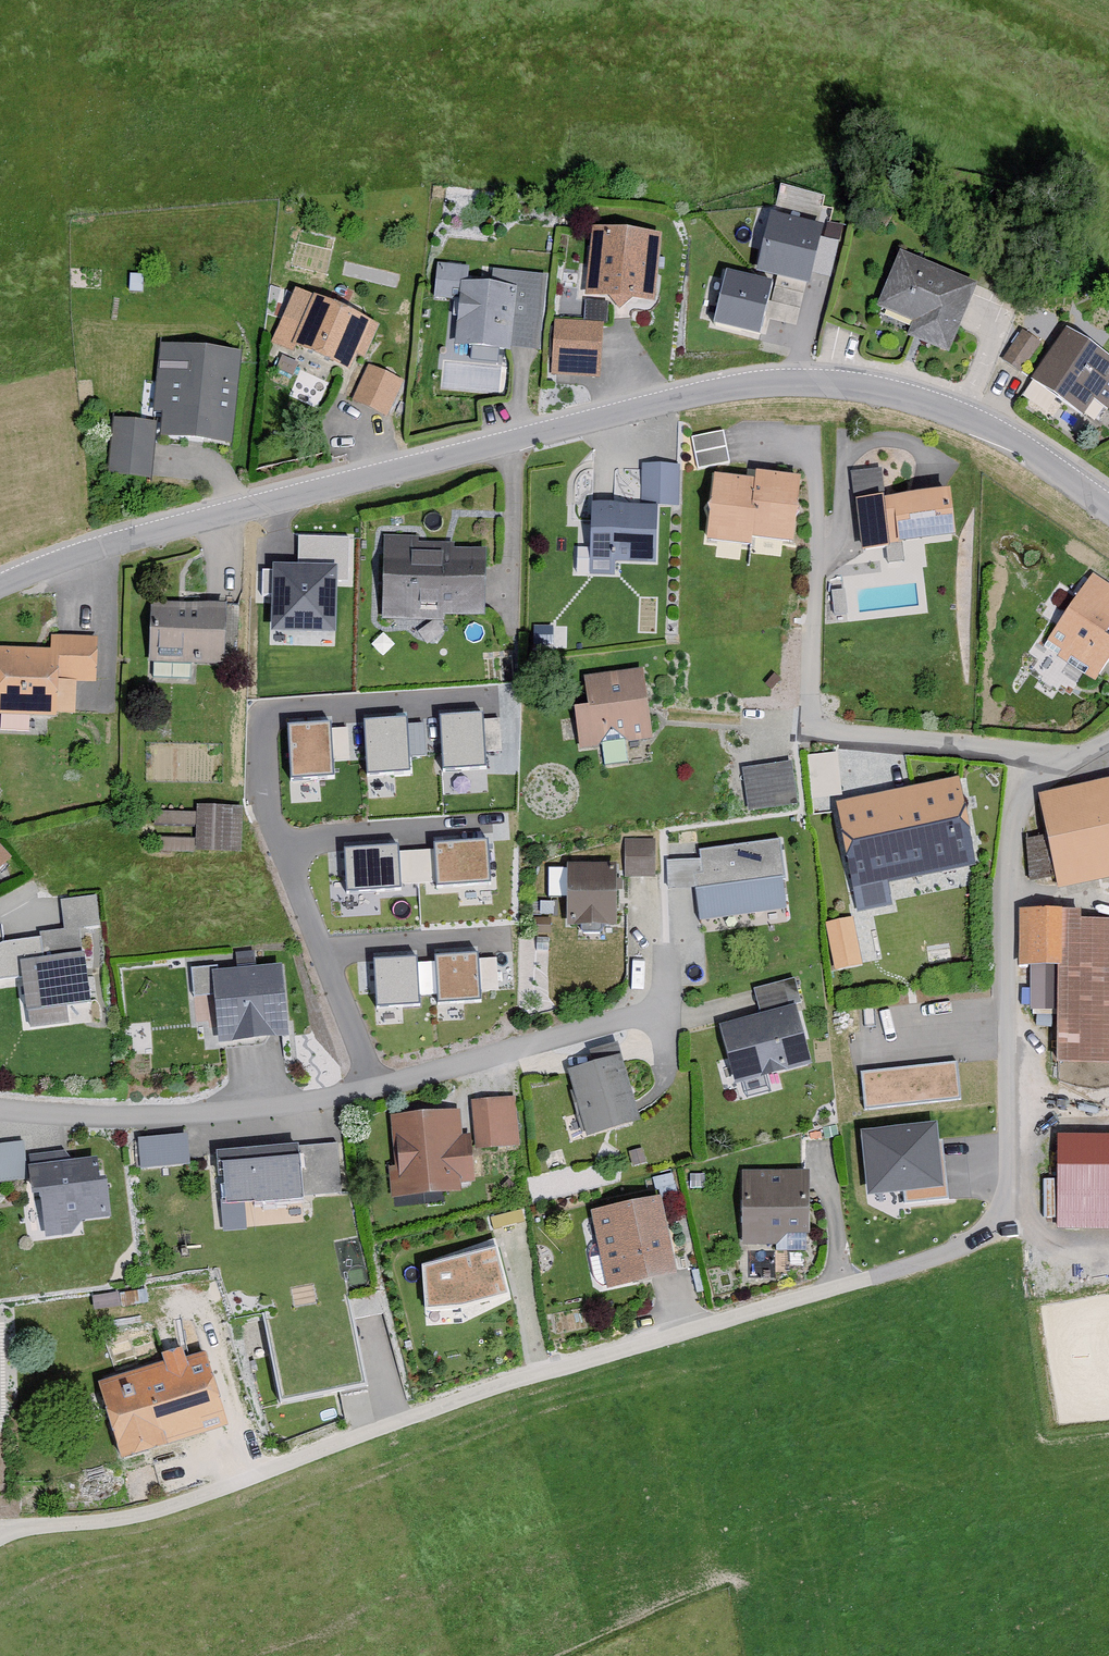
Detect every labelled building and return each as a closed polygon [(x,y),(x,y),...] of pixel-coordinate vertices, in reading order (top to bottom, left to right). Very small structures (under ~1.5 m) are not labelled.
[(657,237),(588,232),(583,299),(652,305),(657,237)] [(814,254),(766,242),(757,273),(729,266),(714,324),(763,337),(768,319),(796,326),(814,254)] [(946,358),(975,287),(898,255),(875,310),(910,324),(903,340),(946,358)] [(536,354),(542,278),(489,273),(488,286),(465,285),(466,271),(431,268),(428,301),(455,303),(452,347),(536,354)] [(373,331),(292,294),(268,347),(290,357),(293,351),(345,374),(351,359),(359,362),(373,331)] [(599,325),(550,323),(548,377),(596,379),(599,325)] [(1108,405),(1108,361),(1065,331),(1030,383),(1079,416),(1090,400),(1105,411),(1108,405)] [(1018,375),(1037,345),(1020,334),(1001,364),(1018,375)] [(158,349),(151,417),(161,418),(158,439),(228,446),(236,356),(158,349)] [(400,385),(365,368),(348,402),(383,419),(400,385)] [(146,482),(151,426),(110,422),(105,479),(146,482)] [(725,465),(719,435),(689,441),(694,471),(725,465)] [(673,468),(638,468),(638,505),(672,506),(673,468)] [(951,539),(947,494),(881,500),(878,471),(849,473),(857,552),(889,549),(889,545),(951,539)] [(791,545),(797,481),(752,476),(751,483),(712,478),(706,543),(752,548),(752,541),(791,545)] [(653,509),(589,506),(585,575),(611,576),(612,564),(650,566),(653,509)] [(481,617),(482,551),(450,551),(450,545),(415,545),(415,540),(378,539),(377,622),(443,622),(443,616),(481,617)] [(289,573),(262,572),(261,644),(320,645),(321,591),(343,591),(344,541),(289,540),(289,573)] [(1108,629),(1108,591),(1088,577),(1041,649),(1091,681),(1108,654),(1108,641),(1103,637),(1108,629)] [(220,666),(221,608),(147,607),(146,665),(220,666)] [(549,644),(547,627),(528,630),(530,646),(549,644)] [(92,640),(47,638),(46,652),(0,650),(0,716),(53,719),(53,716),(70,717),(72,685),(90,686),(92,640)] [(648,742),(637,669),(580,678),(585,708),(571,710),(578,753),(648,742)] [(483,714),(440,716),(444,770),(488,767),(487,754),(502,753),(501,720),(483,721),(483,714)] [(407,718),(365,720),(368,773),(410,771),(409,755),(426,755),(424,723),(407,724),(407,718)] [(330,722),(287,724),(290,778),(334,775),(334,762),(349,761),(347,728),(330,729),(330,722)] [(835,750),(810,751),(811,783),(837,782),(835,750)] [(794,805),(787,762),(736,771),(743,814),(794,805)] [(972,869),(955,781),(835,804),(856,912),(887,906),(883,886),(972,869)] [(1037,795),(1056,888),(1108,878),(1108,781),(1037,795)] [(237,853),(238,810),(191,808),(191,816),(150,815),(149,829),(192,830),(191,843),(155,841),(154,854),(192,855),(192,851),(237,853)] [(396,842),(341,846),(344,892),(493,880),(489,834),(431,839),(431,849),(397,852),(396,842)] [(701,859),(667,860),(668,888),(696,889),(701,920),(790,909),(780,839),(698,849),(701,859)] [(650,842),(620,842),(621,879),(651,878),(650,842)] [(12,859),(0,846),(0,869),(12,859)] [(613,878),(596,866),(562,866),(562,925),(613,925),(613,878)] [(544,913),(544,871),(528,871),(528,913),(544,913)] [(70,949),(78,949),(81,933),(96,931),(92,900),(57,904),(61,935),(36,938),(39,962),(17,964),(23,1014),(86,1007),(81,960),(72,961),(70,949)] [(1078,920),(1078,912),(1016,912),(1016,968),(1027,968),(1026,1013),(1056,1013),(1055,1064),(1108,1065),(1108,920),(1078,920)] [(852,916),(826,923),(837,969),(864,963),(852,916)] [(477,951),(435,954),(439,1002),(480,1000),(477,951)] [(252,969),(251,953),(232,955),(234,971),(208,974),(215,1047),(286,1040),(279,967),(252,969)] [(417,958),(375,960),(376,987),(397,985),(397,989),(419,988),(417,958)] [(785,1011),(778,984),(749,991),(756,1016),(717,1026),(732,1086),(805,1067),(791,1009),(785,1011)] [(636,1124),(613,1046),(588,1053),(591,1065),(564,1073),(585,1139),(636,1124)] [(954,1060),(860,1072),(865,1111),(959,1099),(954,1060)] [(514,1148),(510,1101),(469,1104),(473,1152),(514,1148)] [(458,1141),(456,1113),(385,1118),(388,1169),(385,1170),(387,1200),(457,1196),(456,1185),(470,1184),(468,1141),(458,1141)] [(931,1130),(870,1138),(877,1188),(905,1184),(907,1204),(949,1198),(943,1159),(935,1160),(931,1130)] [(1055,1135),(1056,1227),(1108,1227),(1108,1134),(1055,1135)] [(186,1165),(183,1137),(134,1142),(136,1169),(186,1165)] [(18,1144),(0,1146),(0,1184),(22,1182),(18,1144)] [(338,1196),(335,1145),(212,1154),(216,1205),(338,1196)] [(644,1164),(638,1151),(624,1157),(629,1170),(644,1164)] [(94,1181),(93,1160),(65,1162),(65,1154),(25,1157),(29,1198),(38,1197),(41,1238),(70,1236),(78,1223),(106,1220),(103,1180),(94,1181)] [(807,1236),(806,1172),(737,1174),(739,1247),(778,1246),(784,1236),(807,1236)] [(673,1274),(655,1199),(589,1214),(606,1289),(673,1274)] [(497,1245),(423,1265),(425,1310),(458,1308),(511,1293),(497,1245)] [(224,1429),(202,1356),(184,1362),(180,1351),(158,1358),(160,1365),(94,1386),(117,1462),(224,1429)]
